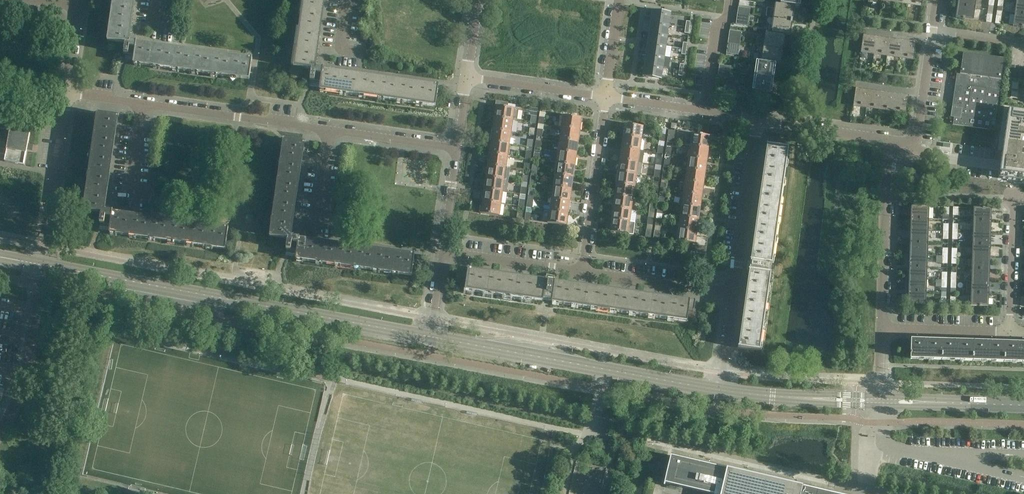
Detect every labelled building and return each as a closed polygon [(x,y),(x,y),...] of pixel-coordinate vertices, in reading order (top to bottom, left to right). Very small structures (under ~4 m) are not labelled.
[(137,42),(129,41),(135,0),(113,0),(107,41),(125,43),(125,46),(124,54),(128,55),(134,55),(133,64),(249,80),(252,58),(251,59),(218,54),(137,42)] [(323,68),(315,67),(325,0),(303,0),(293,67),(312,70),(311,72),(310,81),(320,82),(319,90),(435,107),(438,85),(438,84),(438,85),(323,68)] [(1003,0),(999,0),(998,6),(997,11),(1002,12),(1007,12),(1007,8),(1002,7),(1003,0)] [(1017,2),(1015,14),(1023,15),(1023,3),(1017,2)] [(792,19),(794,6),(777,3),(775,3),(774,10),(771,9),(767,12),(767,17),(792,21),(792,19)] [(973,20),(974,8),(957,5),(955,18),(962,19),(964,20),(964,19),(973,20)] [(669,25),(670,13),(652,11),(651,22),(669,25)] [(748,26),(749,14),(737,12),(735,24),(748,26)] [(1015,14),(1013,25),(1013,26),(1021,27),(1021,28),(1023,28),(1023,15),(1015,14)] [(792,23),(792,21),(767,17),(766,22),(768,25),(772,25),(771,33),(784,35),(790,36),(791,23),(792,23)] [(667,35),(669,25),(651,22),(649,33),(667,35)] [(729,30),(728,42),(740,44),(741,32),(729,30)] [(666,46),(667,35),(649,33),(648,44),(666,46)] [(784,35),(771,33),(766,33),(765,39),(763,39),(759,42),(758,46),(783,50),(783,48),(784,35)] [(874,54),(877,36),(863,34),(861,52),(874,54)] [(887,56),(890,38),(877,36),(874,54),(887,56)] [(900,58),(903,40),(890,38),(887,56),(900,58)] [(916,42),(903,40),(900,58),(913,60),(916,42)] [(738,55),(740,44),(728,42),(726,53),(738,55)] [(664,57),(666,46),(648,44),(646,54),(664,57)] [(782,52),(783,50),(758,46),(757,51),(760,54),(759,62),(775,64),(780,65),(782,52)] [(952,106),(951,112),(954,113),(953,124),(991,130),(992,120),(995,120),(1004,59),(1003,59),(963,53),(963,54),(955,107),(952,106)] [(663,67),(664,57),(646,54),(645,65),(663,67)] [(773,77),(775,64),(759,62),(757,62),(756,69),(753,69),(749,72),(749,75),(773,79),(773,77)] [(661,79),(663,67),(645,65),(643,76),(661,79)] [(773,81),(773,79),(749,75),(748,81),(750,84),(753,84),(752,91),(771,94),(773,81)] [(866,108),(869,90),(856,88),(853,106),(866,108)] [(879,110),(882,91),(869,90),(866,108),(879,110)] [(892,111),(895,93),(882,91),(879,110),(892,111)] [(908,95),(895,93),(892,111),(906,113),(908,95)] [(496,106),(494,118),(512,120),(517,121),(519,109),(508,107),(508,102),(496,101),(497,101),(496,106),(495,106),(496,106)] [(999,174),(1003,174),(1002,179),(1015,181),(1015,177),(1020,177),(1019,182),(1023,182),(1023,112),(1008,109),(1003,143),(1002,149),(1006,150),(1006,154),(1001,154),(999,174)] [(97,113),(97,114),(83,210),(101,213),(101,215),(100,224),(104,224),(110,225),(109,233),(225,249),(228,227),(228,228),(113,212),(113,211),(105,210),(118,117),(119,117),(97,113)] [(582,118),(562,115),(562,116),(563,116),(562,127),(579,130),(581,118),(582,118)] [(511,132),(512,120),(494,118),(493,130),(511,132)] [(12,120),(7,150),(0,149),(0,154),(6,155),(5,162),(24,165),(27,150),(31,150),(32,145),(28,144),(32,124),(12,120)] [(625,125),(623,136),(641,139),(643,127),(644,127),(624,124),(625,125)] [(578,142),(579,130),(562,127),(560,139),(578,142)] [(509,144),(511,132),(493,130),(491,141),(509,144)] [(711,136),(686,133),(684,145),(690,146),(708,148),(710,136),(711,137),(711,136)] [(639,150),(641,139),(623,136),(621,148),(639,150)] [(576,154),(578,142),(560,139),(558,151),(576,154)] [(414,254),(299,238),(291,236),(304,144),(305,144),(305,143),(283,140),(269,237),(287,239),(287,242),(286,250),(290,251),(291,250),(297,251),(296,259),(411,276),(414,254)] [(778,141),(768,140),(767,140),(768,140),(767,145),(766,145),(766,146),(767,146),(751,261),(750,260),(750,261),(750,262),(749,270),(748,270),(748,271),(749,271),(738,347),(737,347),(737,348),(759,351),(770,273),(768,273),(769,264),(772,265),(788,148),(783,148),(784,142),(778,142),(778,141)] [(507,156),(509,144),(491,141),(489,153),(507,156)] [(707,160),(708,148),(690,146),(689,157),(707,160)] [(638,162),(639,150),(621,148),(620,160),(638,162)] [(574,166),(576,154),(558,151),(557,163),(574,166)] [(506,168),(507,156),(489,153),(488,165),(506,168)] [(705,172),(707,160),(689,157),(687,169),(705,172)] [(642,163),(638,162),(620,160),(618,172),(636,175),(641,175),(642,163)] [(573,178),(574,166),(557,163),(555,175),(573,178)] [(504,180),(506,168),(488,165),(486,177),(504,180)] [(703,184),(705,172),(687,169),(685,181),(703,184)] [(161,175),(157,174),(151,173),(151,172),(149,182),(150,182),(150,181),(160,182),(160,183),(161,183),(162,174),(161,175)] [(634,186),(636,175),(618,172),(616,184),(634,186)] [(571,189),(573,178),(555,175),(553,187),(571,189)] [(502,191),(504,180),(486,177),(484,189),(502,191)] [(701,196),(703,184),(685,181),(684,193),(701,196)] [(634,186),(616,184),(615,195),(632,198),(635,198),(637,187),(634,186)] [(569,201),(571,189),(553,187),(552,199),(569,201)] [(501,203),(502,191),(484,189),(483,201),(501,203)] [(700,208),(701,196),(684,193),(681,193),(679,205),(682,205),(700,208)] [(631,210),(632,198),(615,195),(613,207),(631,210)] [(568,213),(569,201),(552,199),(550,210),(568,213)] [(499,215),(501,203),(483,201),(481,213),(480,213),(500,216),(500,215),(499,215)] [(698,220),(700,208),(682,205),(680,217),(698,220)] [(928,219),(928,210),(928,207),(929,207),(920,206),(918,206),(911,206),(911,218),(928,219)] [(629,222),(631,210),(613,207),(611,220),(629,222)] [(974,209),(974,212),(973,221),(991,221),(991,208),(984,208),(982,208),(973,208),(973,209),(974,209)] [(566,225),(568,213),(550,210),(548,222),(547,222),(547,223),(567,226),(567,225),(566,225)] [(696,231),(698,220),(680,217),(679,229),(696,231)] [(927,231),(928,219),(911,218),(910,231),(927,231)] [(632,223),(629,222),(611,220),(610,231),(609,231),(628,234),(627,233),(628,227),(632,228),(632,223)] [(990,233),(991,221),(973,221),(973,233),(990,233)] [(695,243),(696,231),(679,229),(677,240),(676,240),(676,241),(696,244),(696,243),(695,243)] [(927,243),(927,231),(910,231),(910,243),(927,243)] [(990,245),(990,233),(973,233),(973,245),(990,245)] [(927,255),(927,243),(910,243),(910,255),(927,255)] [(989,258),(990,245),(973,245),(972,257),(989,258)] [(926,268),(927,255),(910,255),(909,267),(926,268)] [(989,270),(989,258),(972,257),(972,269),(989,270)] [(926,280),(926,268),(909,267),(909,279),(926,280)] [(689,301),(560,283),(555,282),(555,281),(554,281),(553,278),(548,278),(546,280),(545,280),(545,281),(468,270),(468,269),(465,291),(543,302),(543,300),(552,301),(551,303),(687,322),(687,318),(693,318),(693,313),(694,313),(695,301),(694,301),(694,302),(690,301),(690,300),(689,300),(689,301)] [(989,282),(989,270),(972,269),(972,281),(989,282)] [(925,292),(926,280),(909,279),(908,291),(925,292)] [(988,294),(989,282),(972,281),(971,293),(988,294)] [(925,304),(925,292),(908,291),(908,304),(915,304),(915,305),(917,305),(917,304),(925,305),(925,304)] [(988,307),(988,294),(971,293),(971,305),(970,305),(970,306),(979,306),(979,307),(982,307),(982,306),(988,307)] [(942,340),(910,339),(910,359),(941,360),(942,340)] [(973,341),(942,340),(941,360),(972,361),(973,341)] [(1004,342),(973,341),(972,361),(1004,362),(1004,342)] [(1004,342),(1004,362),(1023,363),(1023,343),(1004,342)] [(738,471),(670,455),(663,486),(665,486),(665,483),(711,493),(836,493),(738,471)]
